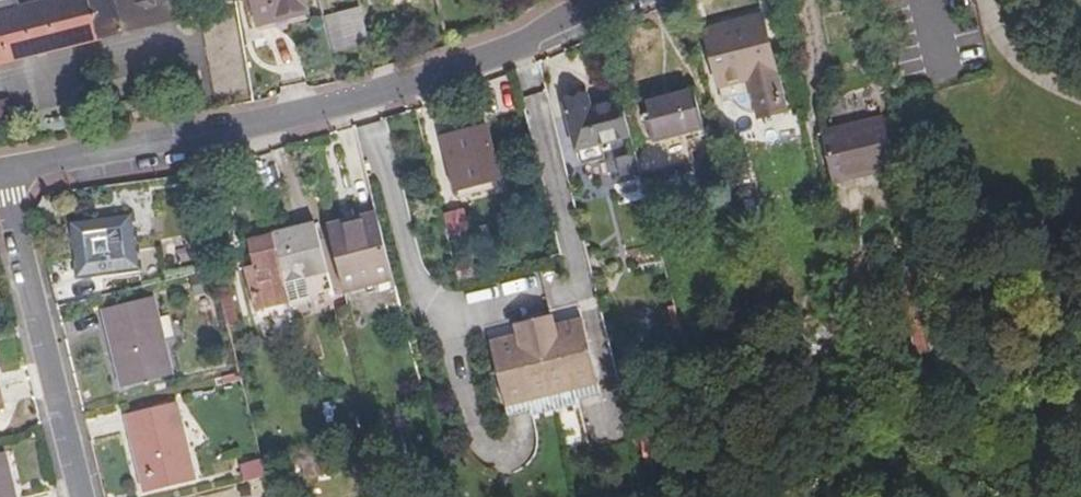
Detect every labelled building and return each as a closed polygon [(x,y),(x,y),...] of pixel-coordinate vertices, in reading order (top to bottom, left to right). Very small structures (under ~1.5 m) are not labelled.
[(173,25),(170,13),(167,0),(65,0),(23,11),(20,0),(0,0),(0,69),(173,25)] [(260,26),(280,21),(282,27),(311,18),(307,0),(254,0),(260,26)] [(208,7),(228,108),(259,103),(245,30),(239,2),(208,7)] [(359,9),(326,16),(335,52),(367,44),(359,9)] [(764,20),(706,35),(724,105),(757,99),(763,124),(789,116),(764,20)] [(841,111),(847,131),(883,122),(884,125),(893,122),(885,92),(876,94),(875,91),(840,101),(841,111)] [(642,108),(652,143),(684,135),(703,131),(693,93),(642,108)] [(571,181),(549,94),(531,99),(551,186),(571,181)] [(631,137),(622,103),(591,111),(587,97),(564,104),(577,150),(631,137)] [(0,102),(0,122),(9,120),(5,101),(0,102)] [(847,131),(824,137),(837,185),(895,169),(884,125),(883,122),(847,131)] [(499,182),(485,127),(442,139),(456,193),(499,182)] [(652,143),(634,148),(641,178),(692,164),(684,135),(652,143)] [(577,156),(580,171),(604,165),(600,150),(577,156)] [(632,159),(612,164),(618,183),(637,178),(632,159)] [(381,220),(379,213),(348,220),(350,227),(381,220)] [(132,214),(73,220),(78,276),(139,269),(132,214)] [(350,227),(348,220),(331,224),(346,292),(377,285),(373,270),(391,266),(381,220),(350,227)] [(318,226),(273,238),(285,283),(325,273),(329,272),(318,226)] [(285,283),(273,238),(252,243),(258,268),(248,270),(258,311),(290,303),(285,283)] [(377,285),(395,281),(391,266),(373,270),(377,285)] [(198,290),(220,285),(215,267),(194,273),(198,290)] [(332,300),(325,273),(285,283),(290,303),(292,311),(332,300)] [(912,351),(947,341),(926,273),(891,283),(908,335),(876,345),(881,361),(912,350),(912,351)] [(226,322),(242,320),(239,293),(223,294),(226,322)] [(155,296),(103,309),(123,387),(174,374),(155,296)] [(612,399),(591,315),(561,322),(559,312),(516,322),(518,332),(494,337),(514,422),(612,399)] [(241,372),(222,376),(225,383),(242,378),(241,372)] [(177,403),(126,415),(145,493),(197,482),(177,403)] [(378,434),(363,439),(367,451),(382,446),(378,434)] [(665,446),(640,452),(644,469),(670,463),(665,446)] [(332,471),(327,453),(297,460),(302,480),(332,471)] [(6,491),(13,490),(4,454),(0,455),(0,496),(7,496),(6,491)] [(253,481),(267,478),(262,455),(241,460),(246,483),(253,481)] [(242,484),(245,496),(261,496),(259,487),(255,488),(253,481),(246,483),(242,484)]
